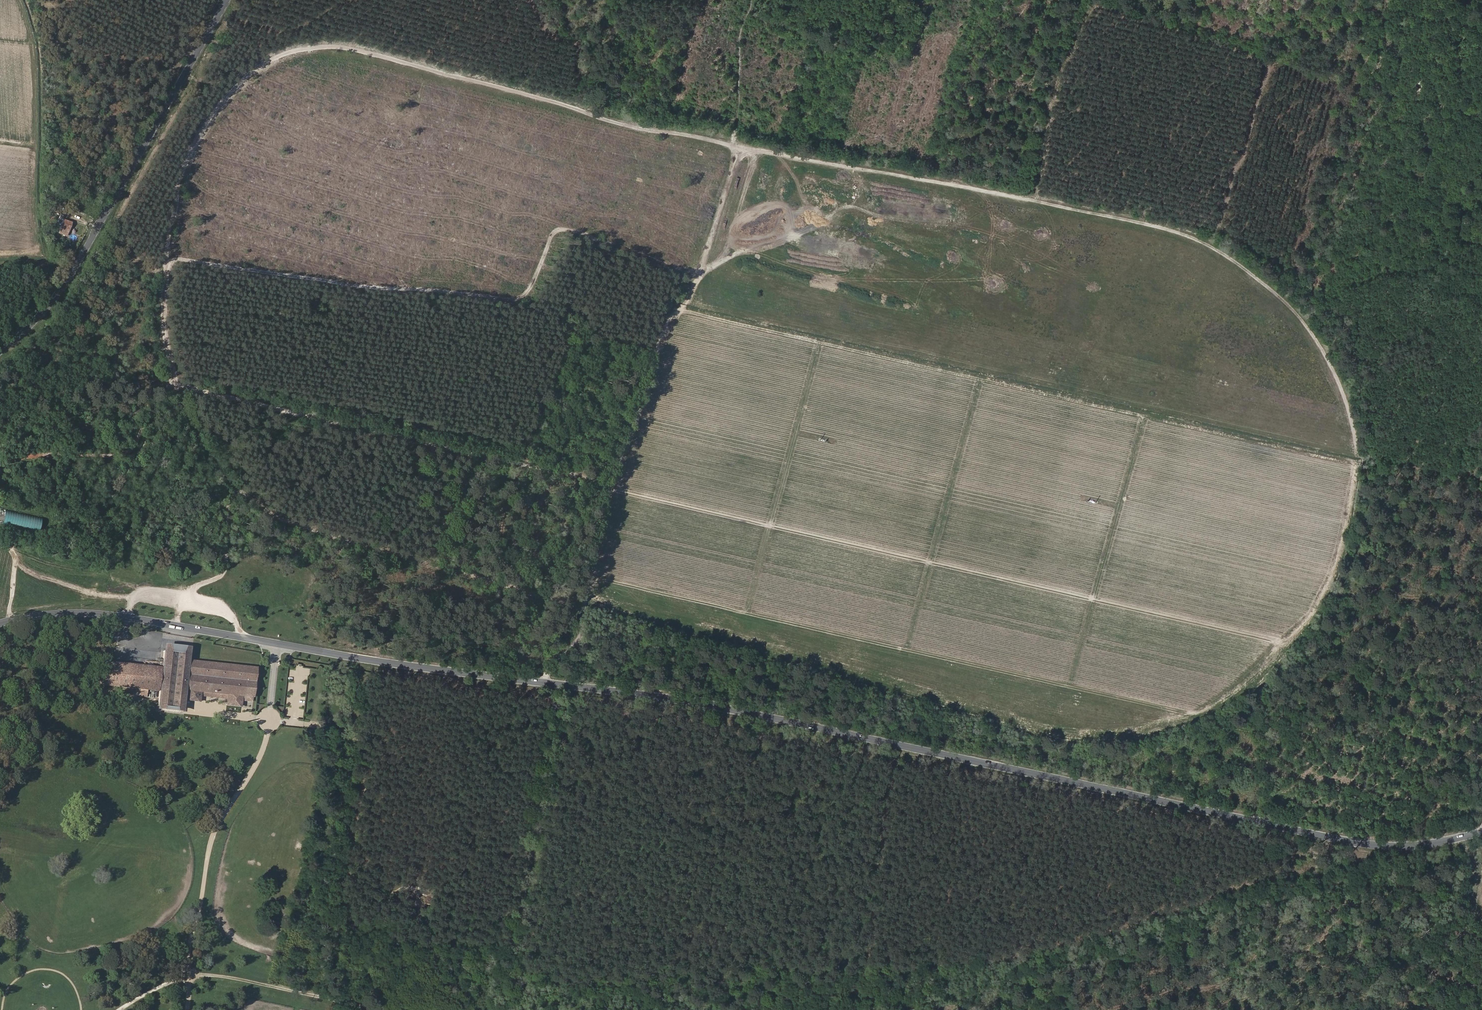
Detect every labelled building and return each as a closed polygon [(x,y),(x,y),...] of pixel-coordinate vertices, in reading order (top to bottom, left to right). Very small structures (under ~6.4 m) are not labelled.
[(67,235),(71,222),(64,219),(59,233),(67,235)] [(252,701),(256,668),(190,661),(190,663),(180,662),(180,660),(166,658),(164,677),(160,677),(160,683),(164,683),(161,710),(173,711),(174,711),(177,686),(187,687),(187,690),(228,694),(227,705),(241,706),(242,695),(244,696),(243,700),(252,701)] [(173,721),(174,711),(173,711),(161,710),(159,720),(173,721)] [(220,739),(221,730),(199,728),(199,737),(220,739)]
